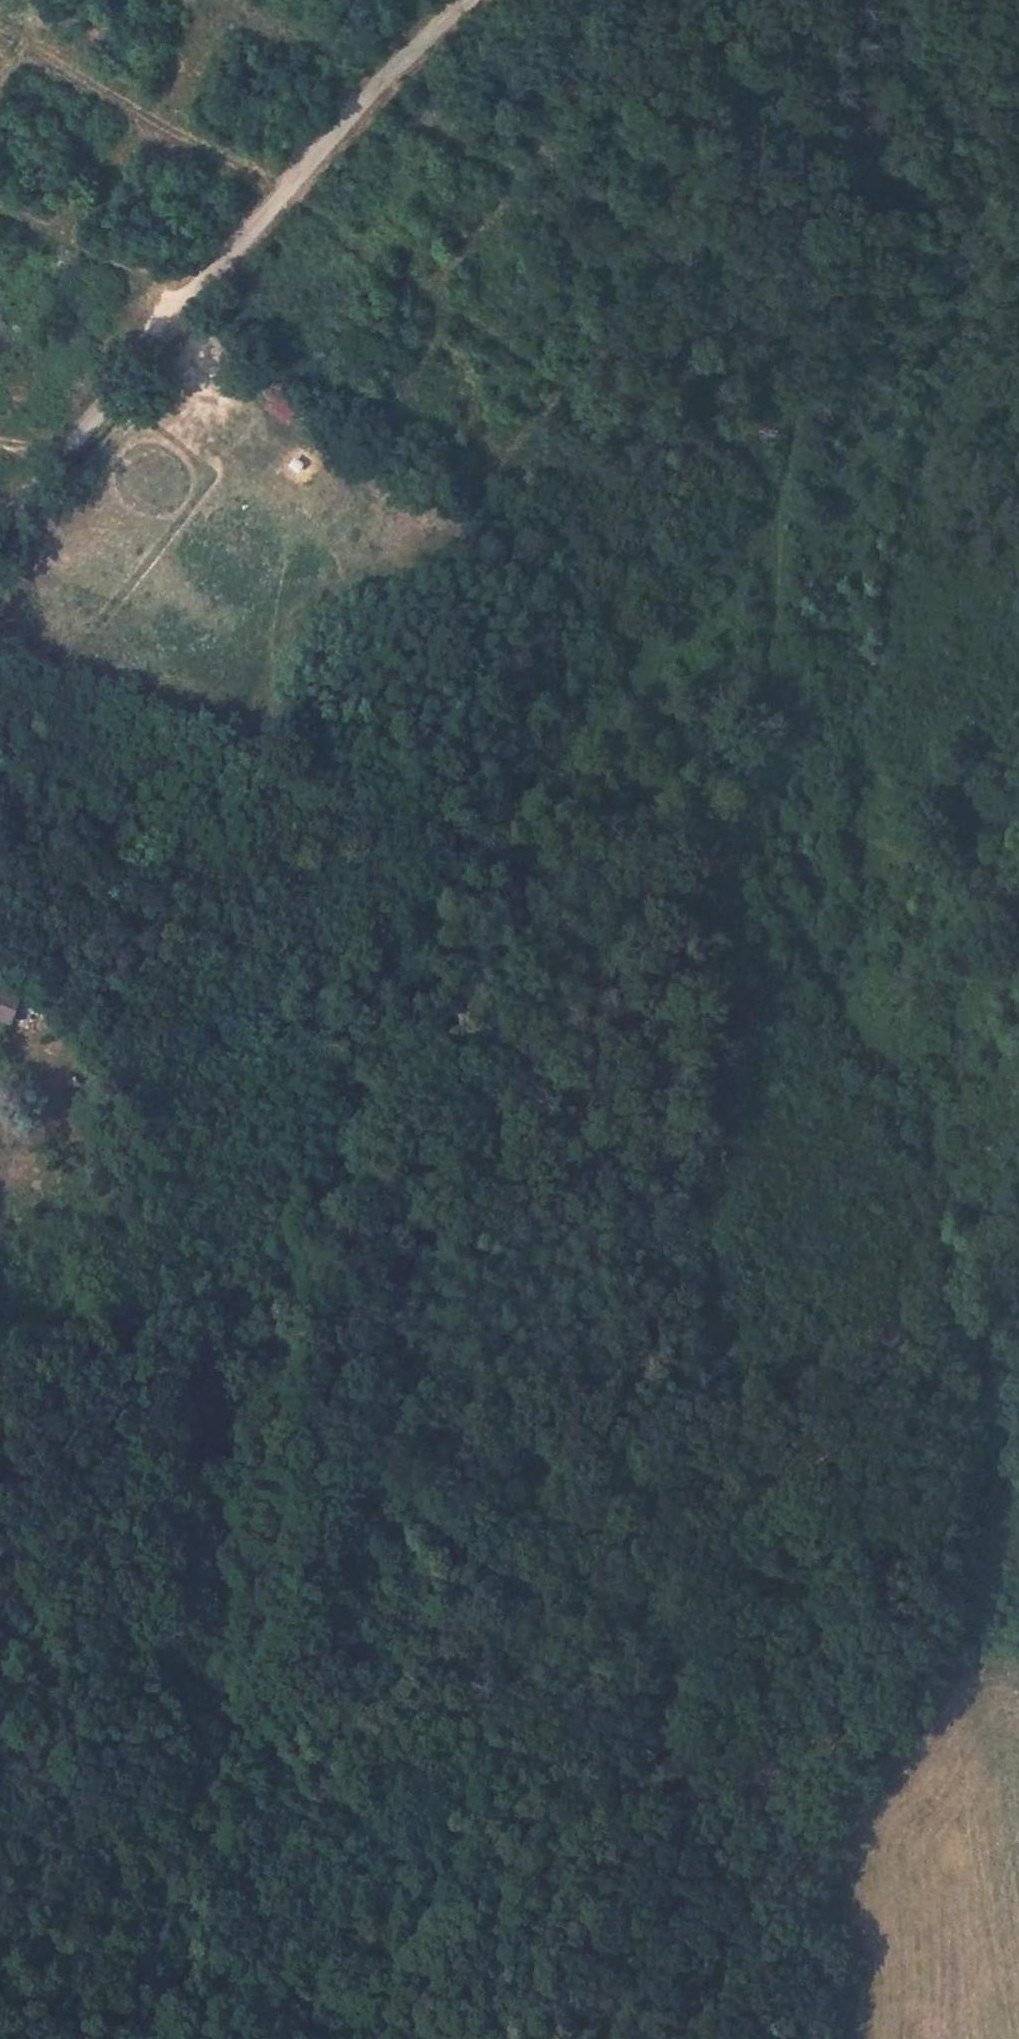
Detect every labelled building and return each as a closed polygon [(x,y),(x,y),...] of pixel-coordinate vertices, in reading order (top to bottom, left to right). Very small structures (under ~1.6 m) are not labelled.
[(13,1015),(22,990),(0,983),(0,1011),(13,1015)]
